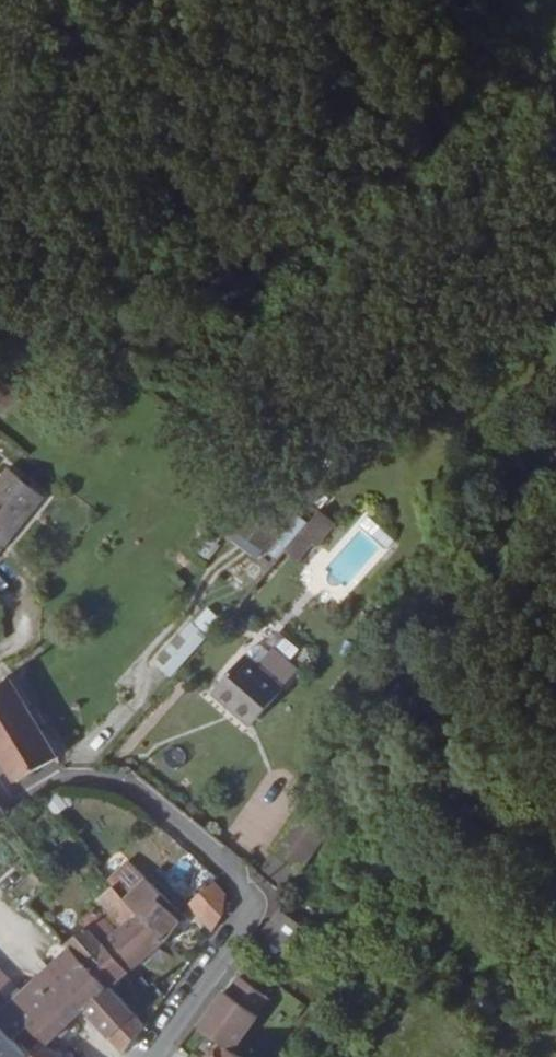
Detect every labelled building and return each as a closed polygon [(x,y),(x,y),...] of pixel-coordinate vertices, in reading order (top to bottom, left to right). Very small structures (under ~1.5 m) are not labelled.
[(0,377),(0,413),(1,414),(23,400),(5,374),(0,377)] [(0,476),(0,553),(46,496),(8,466),(0,476)] [(307,479),(296,496),(311,505),(322,488),(307,479)] [(272,486),(240,523),(269,548),(301,511),(272,486)] [(302,531),(315,542),(317,544),(335,522),(320,510),(302,531)] [(298,561),(315,542),(302,531),(285,550),(298,561)] [(204,605),(192,620),(205,631),(217,616),(204,605)] [(167,676),(206,636),(189,620),(150,660),(167,676)] [(263,638),(251,651),(287,685),(302,669),(303,657),(288,644),(281,645),(272,638),(263,638)] [(236,699),(232,703),(270,739),(297,710),(280,693),(287,685),(251,651),(220,684),(236,699)] [(39,731),(19,697),(11,682),(0,689),(0,753),(0,754),(39,731)] [(236,699),(220,684),(217,688),(232,703),(236,699)] [(39,731),(0,754),(19,785),(58,761),(39,731)] [(272,849),(303,870),(341,813),(312,792),(272,849)] [(174,889),(201,862),(184,847),(157,874),(174,889)] [(285,896),(303,870),(272,849),(258,873),(285,896)] [(190,903),(213,880),(217,877),(201,862),(174,889),(190,903)] [(137,913),(164,938),(187,915),(146,877),(125,900),(137,913)] [(200,914),(227,895),(213,880),(190,903),(200,914)] [(124,925),(137,913),(125,900),(113,886),(98,899),(124,925)] [(227,895),(200,914),(214,930),(225,914),(227,895)] [(110,987),(111,986),(130,969),(105,942),(119,930),(97,907),(84,919),(88,924),(68,942),(80,955),(86,961),(92,968),(110,987)] [(281,911),(251,950),(275,967),(305,927),(281,911)] [(119,930),(105,942),(130,969),(164,938),(137,913),(124,925),(119,930)] [(146,1025),(111,986),(110,987),(92,968),(86,961),(80,955),(42,988),(44,990),(20,1011),(14,1017),(4,1026),(16,1038),(30,1025),(50,1043),(75,1018),(87,1007),(127,1052),(146,1025)] [(222,1042),(233,1050),(258,1015),(256,1014),(279,982),(269,975),(252,961),(228,993),(225,992),(200,1027),(222,1042)] [(11,1002),(21,993),(0,971),(0,1013),(11,1002)] [(20,1011),(11,1002),(0,1013),(0,1022),(4,1026),(14,1017),(20,1011)] [(42,1041),(30,1053),(27,1056),(60,1056),(42,1041)] [(233,1050),(222,1042),(211,1056),(244,1056),(233,1050)]
